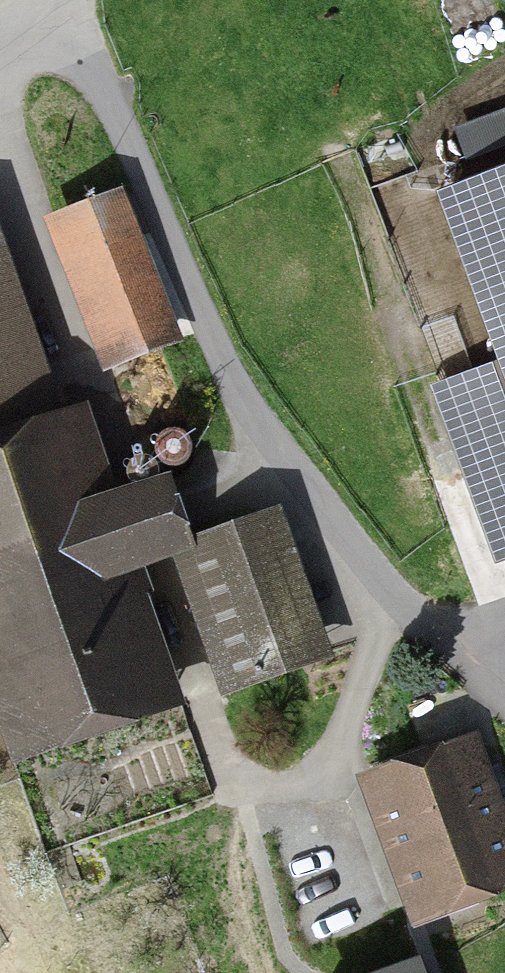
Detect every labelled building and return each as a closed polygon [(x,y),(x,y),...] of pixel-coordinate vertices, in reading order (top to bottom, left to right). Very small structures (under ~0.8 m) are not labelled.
[(439,185),(501,350),(504,360),(504,160),(439,185)] [(117,199),(65,220),(117,355),(170,334),(117,199)] [(57,415),(29,425),(0,339),(0,721),(8,744),(153,694),(57,415)] [(504,544),(504,360),(501,350),(427,378),(491,550),(504,544)] [(158,443),(162,448),(166,451),(172,452),(177,452),(182,450),(186,446),(189,442),(190,437),(190,431),(188,426),(184,422),(179,419),(173,418),(167,419),(162,422),(158,427),(156,433),(157,438),(158,443)] [(126,462),(129,465),(132,468),(136,470),(141,470),(145,469),(149,466),(152,463),(153,458),(153,454),(151,449),(148,446),(144,443),(140,442),(135,443),(131,445),(127,448),(126,453),(125,457),(126,462)] [(179,541),(226,688),(302,664),(254,517),(179,541)] [(380,788),(422,902),(504,872),(504,860),(467,757),(380,788)]
